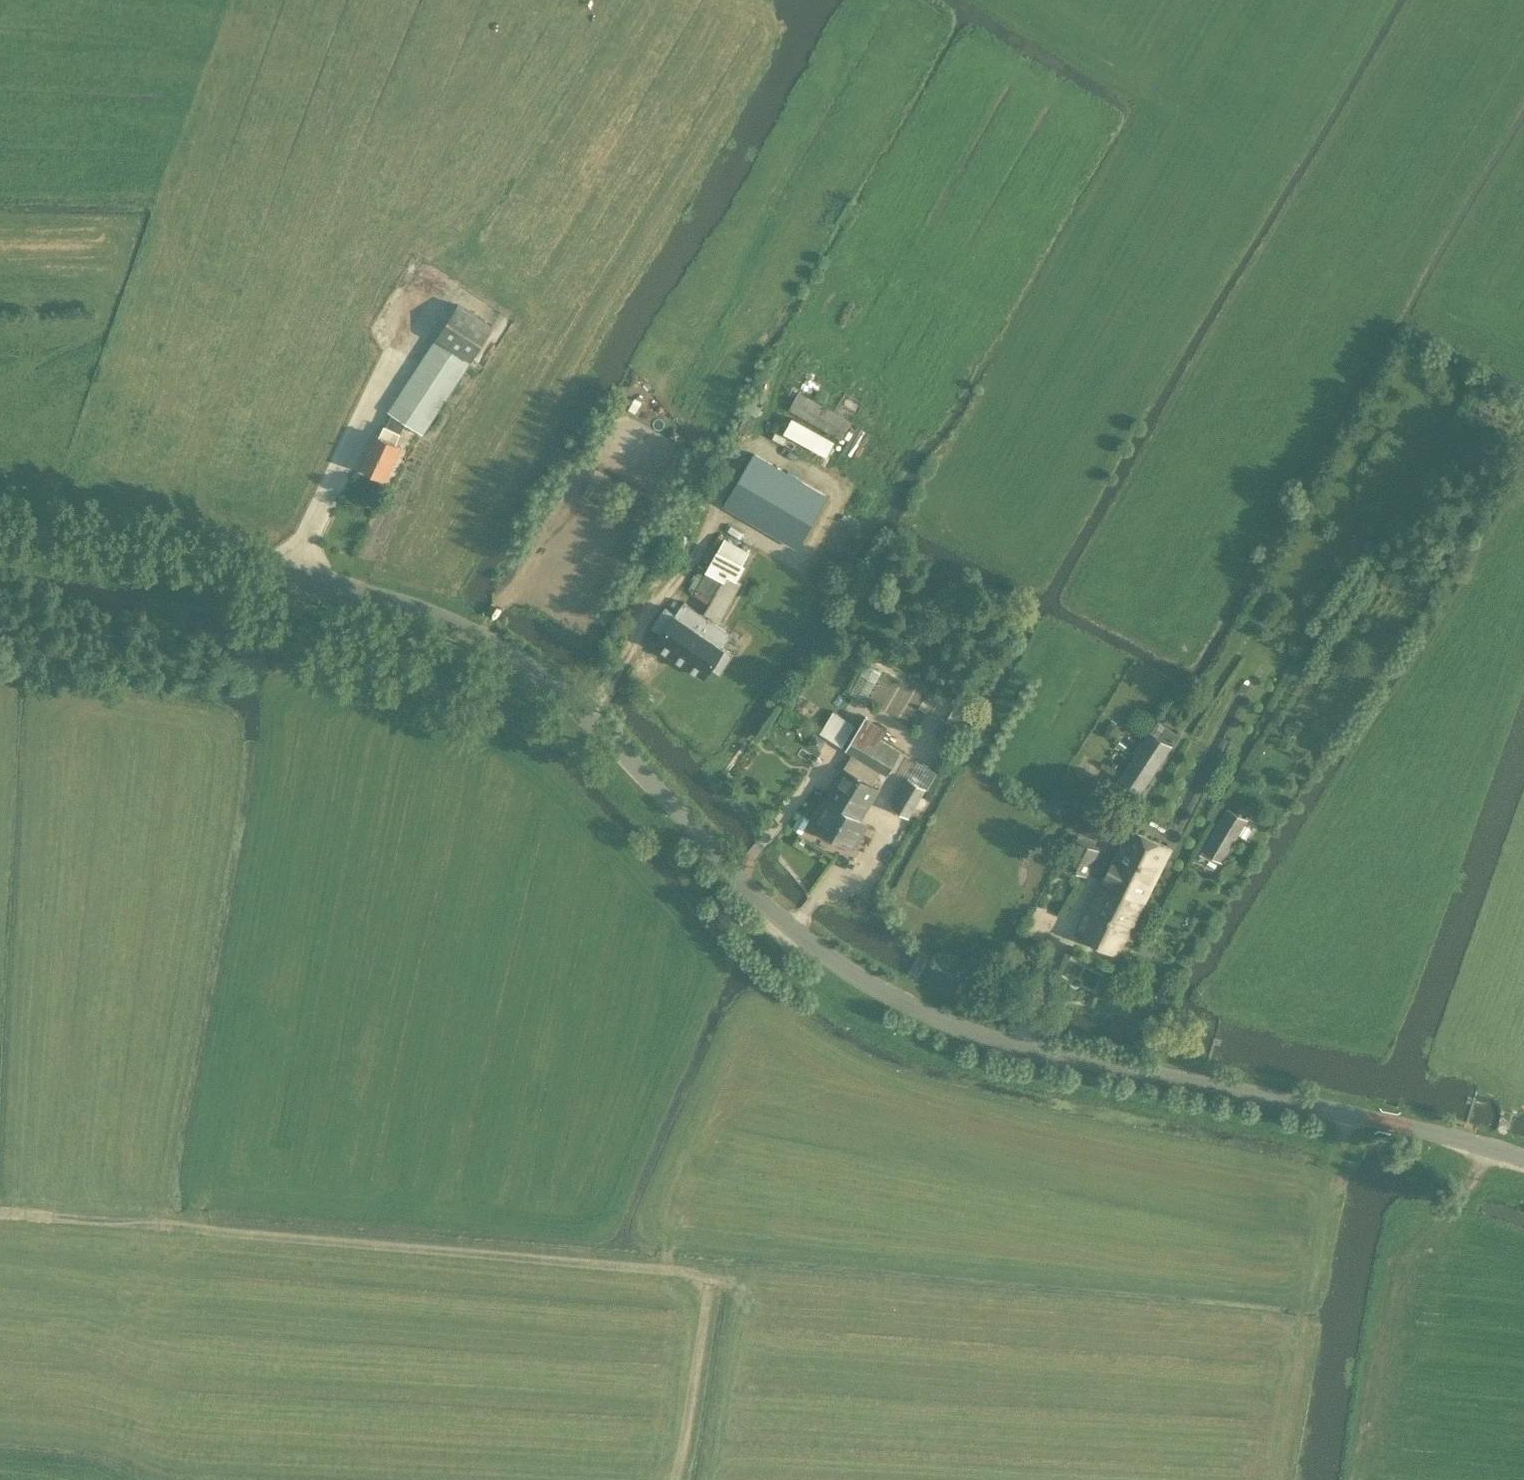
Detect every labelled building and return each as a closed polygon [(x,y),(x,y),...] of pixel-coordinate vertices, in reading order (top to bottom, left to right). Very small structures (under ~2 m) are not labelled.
[(468,364),(493,326),(458,304),(434,342),(468,364)] [(468,364),(434,342),(388,411),(393,414),(406,423),(423,434),(468,364)] [(789,409),(842,439),(852,421),(799,391),(789,409)] [(623,410),(630,399),(620,394),(614,405),(623,410)] [(374,433),(359,466),(386,478),(401,446),(396,443),(406,423),(393,414),(387,426),(384,425),(380,436),(374,433)] [(754,453),(725,505),(797,547),(827,495),(754,453)] [(718,551),(707,571),(724,580),(727,574),(732,577),(734,578),(743,563),(749,552),(725,538),(718,551)] [(707,571),(696,591),(726,608),(741,582),(737,580),(734,578),(732,577),(727,574),(724,580),(707,571)] [(665,607),(652,627),(662,634),(655,644),(703,677),(710,666),(720,673),(733,653),(723,647),(732,634),(684,601),(675,614),(665,607)] [(864,662),(851,693),(867,700),(880,668),(864,662)] [(842,746),(854,725),(832,713),(820,733),(842,746)] [(867,761),(879,741),(886,729),(865,716),(846,749),(854,753),(867,761)] [(950,741),(958,727),(944,719),(936,733),(950,741)] [(1150,730),(1119,778),(1141,793),(1173,745),(1171,744),(1178,733),(1159,720),(1152,731),(1150,730)] [(867,761),(881,770),(887,774),(900,753),(879,741),(867,761)] [(881,770),(867,761),(854,753),(827,798),(861,818),(879,789),(872,785),(881,770)] [(908,779),(891,807),(908,817),(925,789),(908,779)] [(861,819),(861,818),(827,798),(812,824),(834,837),(832,839),(843,846),(845,843),(853,848),(868,823),(861,819)] [(1229,809),(1204,850),(1222,860),(1246,819),(1229,809)] [(1144,901),(1170,848),(1129,827),(1103,881),(1144,901)] [(1085,875),(1098,850),(1074,839),(1062,863),(1085,875)] [(1117,954),(1144,901),(1103,881),(1076,934),(1117,954)] [(1151,955),(1156,946),(1144,940),(1139,950),(1151,955)]
